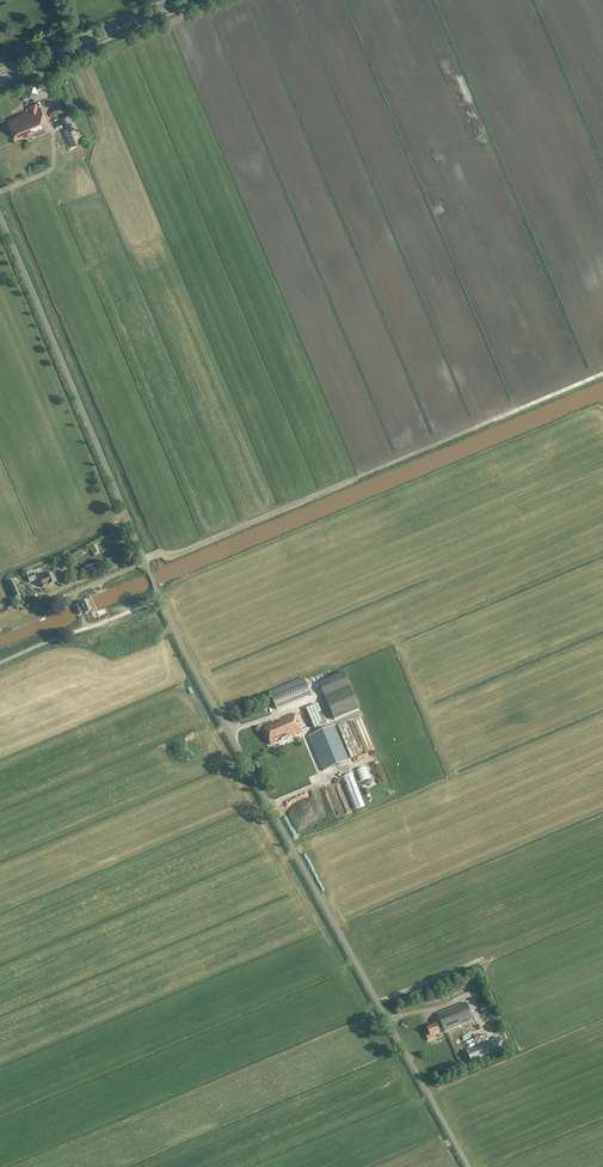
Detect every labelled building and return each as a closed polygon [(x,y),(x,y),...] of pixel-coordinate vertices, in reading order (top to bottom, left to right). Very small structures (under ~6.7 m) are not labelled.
[(24,86),(28,96),(37,93),(33,83),(24,86)] [(8,121),(16,140),(49,125),(40,106),(38,107),(36,103),(27,107),(29,111),(18,116),(8,121)] [(60,118),(65,128),(62,130),(69,146),(83,140),(71,113),(60,118)] [(33,573),(26,576),(29,583),(36,580),(33,573)] [(48,585),(48,586),(56,582),(52,573),(44,577),(44,578),(39,580),(42,588),(48,585)] [(20,595),(13,580),(8,582),(15,597),(20,595)] [(76,606),(76,607),(78,610),(79,614),(84,612),(85,614),(90,612),(88,606),(86,601),(80,604),(81,604),(76,606)] [(115,655),(134,647),(131,640),(112,648),(115,655)] [(320,683),(335,720),(359,710),(344,673),(320,683)] [(271,693),(273,697),(267,700),(269,706),(275,704),(277,709),(312,695),(310,689),(305,678),(271,693)] [(271,745),(302,732),(294,715),(280,721),(281,723),(276,725),(275,723),(264,728),(271,745)] [(323,771),(351,759),(336,725),(308,737),(323,771)] [(303,745),(307,743),(303,734),(299,736),(303,745)] [(468,988),(466,982),(445,991),(447,997),(468,988)] [(474,1002),(477,1011),(484,1008),(481,999),(474,1002)] [(439,1032),(439,1030),(443,1028),(444,1032),(473,1020),(465,1002),(437,1014),(441,1023),(437,1025),(436,1024),(427,1028),(429,1033),(426,1034),(428,1040),(436,1037),(435,1034),(439,1032)] [(488,1056),(484,1045),(467,1052),(472,1063),(488,1056)]
